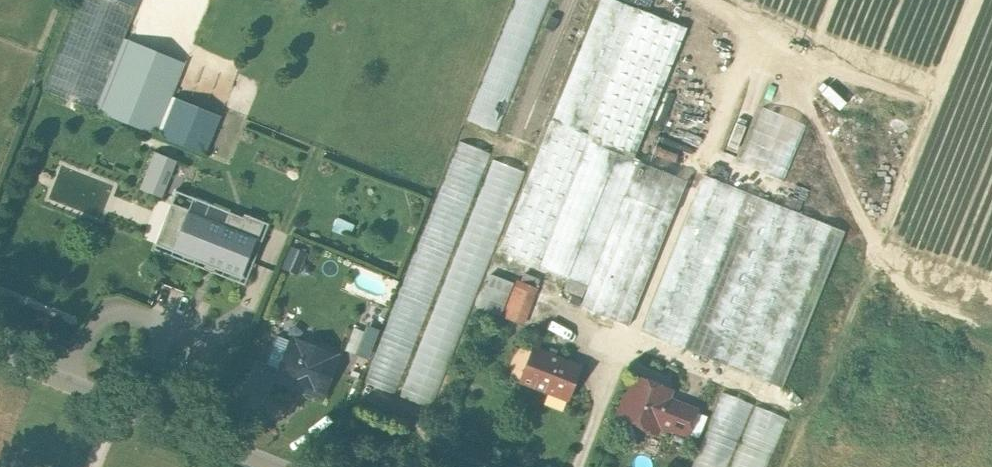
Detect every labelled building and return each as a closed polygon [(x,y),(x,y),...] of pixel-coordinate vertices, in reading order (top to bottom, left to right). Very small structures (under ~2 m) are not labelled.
[(308,16),(316,0),(79,0),(44,89),(205,154),(215,128),(240,138),(292,9),(308,16)] [(468,118),(498,130),(550,0),(515,0),(468,118)] [(553,116),(499,250),(589,285),(581,306),(629,326),(687,180),(634,158),(687,28),(616,0),(600,0),(553,116)] [(503,136),(535,149),(595,0),(557,0),(503,136)] [(742,164),(788,178),(805,121),(759,107),(742,164)] [(491,147),(462,135),(358,395),(387,407),(491,147)] [(156,155),(140,148),(131,170),(147,176),(156,155)] [(147,176),(142,188),(162,195),(176,161),(156,153),(156,155),(147,176)] [(849,230),(704,170),(644,330),(787,385),(849,230)] [(256,239),(209,220),(197,251),(218,260),(215,265),(241,276),(256,239)] [(294,244),(285,266),(299,272),(308,250),(294,244)] [(478,306),(501,315),(514,280),(490,272),(478,306)] [(539,278),(524,273),(521,281),(536,287),(539,278)] [(521,281),(516,279),(504,313),(523,321),(536,287),(521,281)] [(364,332),(354,328),(345,350),(355,354),(364,332)] [(338,357),(292,339),(276,379),(323,397),(338,357)] [(580,368),(534,349),(521,380),(568,399),(580,368)] [(670,390),(637,376),(629,396),(627,395),(618,417),(643,427),(643,428),(655,433),(659,422),(671,427),(680,405),(671,401),(668,403),(665,396),(668,394),(670,390)] [(725,390),(694,466),(766,466),(788,416),(725,390)] [(696,411),(680,405),(671,427),(687,433),(696,411)]
